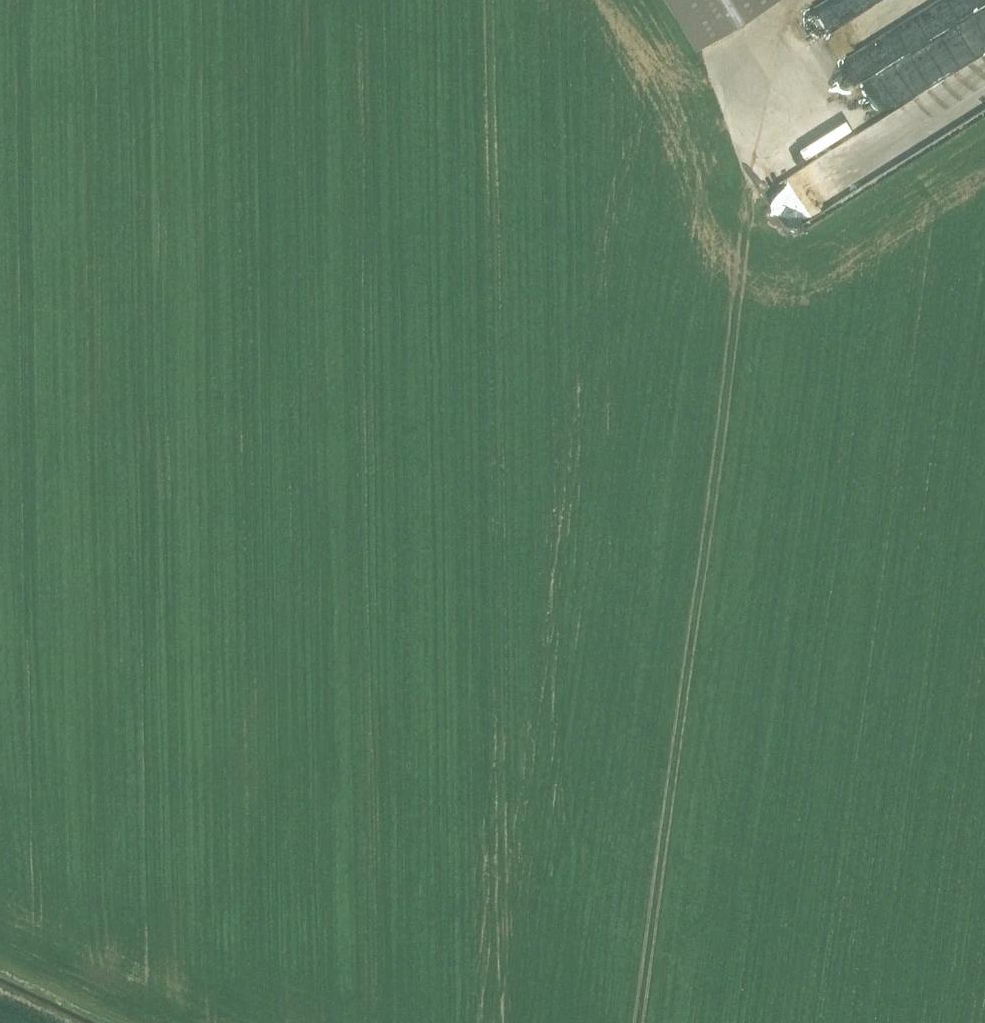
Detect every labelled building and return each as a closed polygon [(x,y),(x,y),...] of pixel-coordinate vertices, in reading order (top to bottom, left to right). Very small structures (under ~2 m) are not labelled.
[(699,36),(707,31),(757,0),(676,0),(699,36)] [(856,82),(956,26),(945,6),(956,0),(822,0),(813,5),(856,82)] [(814,199),(822,212),(897,164),(888,150),(857,170),(845,150),(803,176),(809,186),(795,195),(803,207),(814,199)]
